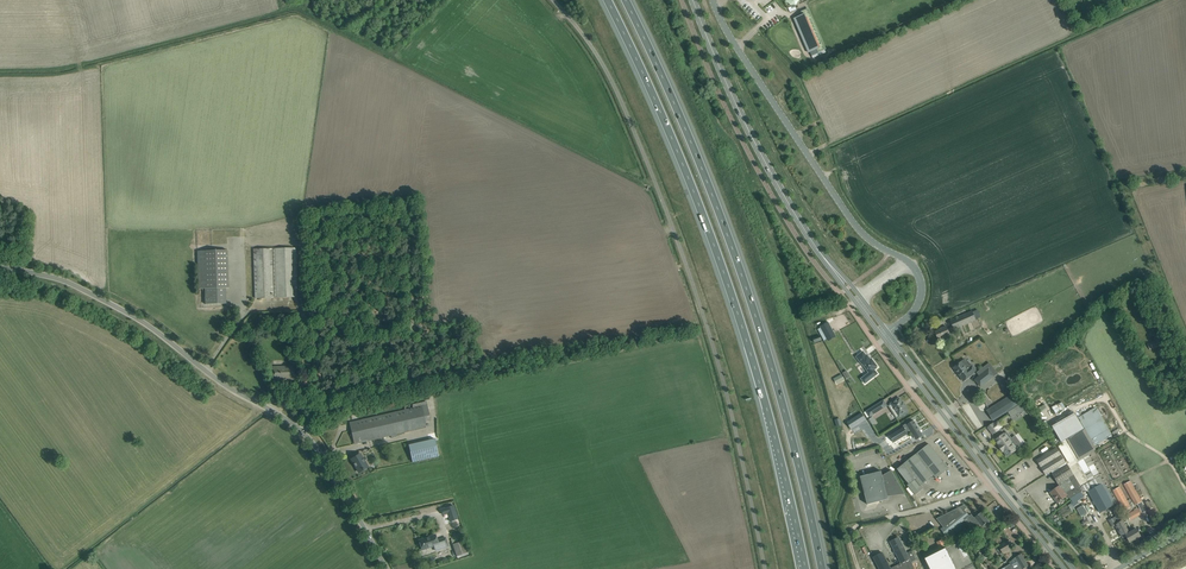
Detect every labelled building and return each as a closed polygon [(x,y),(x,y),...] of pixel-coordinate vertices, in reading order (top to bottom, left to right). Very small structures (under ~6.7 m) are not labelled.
[(793,18),(808,53),(819,48),(805,14),(793,18)] [(297,297),(297,291),(296,247),(254,248),(255,292),(255,298),(274,297),(277,297),(297,297)] [(229,288),(227,250),(197,251),(199,289),(205,289),(205,304),(226,304),(226,288),(229,288)] [(935,331),(938,339),(955,332),(954,329),(976,320),(972,311),(950,321),(953,327),(947,329),(946,326),(935,331)] [(819,325),(826,339),(834,335),(826,321),(819,325)] [(863,352),(856,357),(862,365),(863,364),(869,373),(861,379),(865,384),(877,374),(874,370),(877,368),(876,367),(877,366),(872,359),(871,360),(867,355),(866,356),(863,352)] [(962,362),(953,368),(964,381),(972,375),(971,374),(975,371),(976,371),(972,366),(972,367),(968,370),(962,362)] [(274,379),(281,379),(281,380),(297,379),(297,366),(273,367),(274,379)] [(994,376),(989,369),(975,380),(980,386),(994,376)] [(993,421),(995,420),(1008,413),(1021,405),(1012,393),(997,403),(986,410),(993,421)] [(891,404),(889,406),(896,418),(899,416),(899,417),(902,415),(902,416),(907,413),(906,412),(908,411),(905,407),(906,406),(903,402),(902,403),(899,398),(891,404)] [(884,400),(866,412),(869,417),(887,406),(884,400)] [(355,421),(349,422),(354,444),(360,443),(427,428),(425,422),(431,421),(426,401),(404,406),(405,410),(355,421)] [(1008,413),(1011,417),(1011,418),(1018,413),(1018,414),(1025,410),(1021,405),(1008,413)] [(846,423),(850,429),(865,420),(861,413),(846,423)] [(1110,413),(1104,416),(1113,433),(1119,430),(1110,413)] [(1095,503),(1092,505),(1098,515),(1100,513),(1113,505),(1084,457),(1095,451),(1073,414),(1050,428),(1060,444),(1061,443),(1091,491),(1089,492),(1095,503)] [(903,427),(893,433),(897,441),(904,436),(904,435),(907,433),(910,431),(914,437),(921,432),(914,420),(906,425),(903,427)] [(998,430),(1002,427),(998,421),(994,424),(993,423),(988,428),(993,434),(998,430)] [(1018,447),(1007,432),(1005,434),(1004,434),(995,440),(999,446),(998,446),(1003,452),(1003,451),(1007,457),(1016,450),(1016,449),(1018,447)] [(434,439),(408,445),(412,464),(439,458),(434,439)] [(929,444),(903,464),(897,469),(909,484),(907,485),(915,495),(923,489),(920,485),(933,475),(935,479),(948,469),(929,444)] [(881,453),(884,459),(897,452),(894,447),(881,453)] [(1066,463),(1056,447),(1036,460),(1045,475),(1066,463)] [(351,459),(359,472),(364,469),(368,467),(360,454),(351,459)] [(1075,457),(1066,463),(1067,465),(1073,475),(1080,486),(1090,481),(1075,457)] [(1023,479),(1019,473),(1021,471),(1016,465),(1007,471),(1016,484),(1023,479)] [(1067,465),(1052,474),(1058,484),(1059,486),(1062,489),(1063,489),(1066,493),(1074,487),(1078,494),(1081,492),(1083,490),(1080,486),(1073,475),(1067,465)] [(891,471),(892,473),(882,476),(881,471),(860,477),(867,505),(888,499),(886,499),(885,495),(902,491),(904,494),(905,494),(892,471),(891,471)] [(1142,502),(1130,481),(1123,485),(1135,505),(1137,504),(1141,502),(1142,502)] [(1054,489),(1050,493),(1057,503),(1060,501),(1062,499),(1067,496),(1069,499),(1070,499),(1078,494),(1074,487),(1066,493),(1063,489),(1062,489),(1059,486),(1054,489)] [(1124,511),(1131,507),(1120,487),(1112,491),(1124,511)] [(1078,494),(1070,499),(1072,501),(1071,502),(1073,506),(1079,503),(1078,502),(1084,497),(1081,492),(1078,494)] [(1141,502),(1137,504),(1139,508),(1141,510),(1142,513),(1146,511),(1141,502)] [(453,505),(441,509),(443,515),(447,513),(450,521),(458,519),(453,505)] [(1081,517),(1087,513),(1083,505),(1076,509),(1081,517)] [(981,525),(982,527),(989,521),(981,512),(974,518),(971,514),(969,516),(964,510),(961,506),(936,518),(948,533),(964,520),(969,525),(971,527),(974,525),(976,527),(977,528),(981,525)] [(1111,518),(1108,520),(1112,527),(1116,525),(1121,534),(1123,538),(1126,536),(1130,542),(1140,536),(1139,534),(1136,529),(1129,533),(1126,527),(1122,521),(1123,520),(1116,507),(1112,509),(1116,517),(1111,519),(1111,518)] [(1141,510),(1139,508),(1126,515),(1129,520),(1142,513),(1141,510)] [(1149,510),(1147,511),(1152,519),(1157,516),(1153,508),(1152,508),(1149,510)] [(422,550),(425,549),(434,546),(436,551),(449,546),(446,537),(437,540),(436,534),(419,540),(422,550)] [(457,556),(468,552),(462,536),(451,540),(457,556)] [(894,567),(890,568),(882,553),(873,557),(879,568),(915,568),(912,564),(918,561),(913,550),(907,553),(899,538),(890,542),(901,563),(894,567)] [(939,548),(945,546),(943,540),(936,543),(939,548)] [(1007,541),(999,546),(1002,553),(1011,547),(1007,541)] [(946,548),(925,559),(930,568),(957,568),(946,548)] [(1018,555),(1015,557),(1010,563),(1010,564),(1005,567),(1006,568),(1023,568),(1028,566),(1024,560),(1021,554),(1018,555)]
